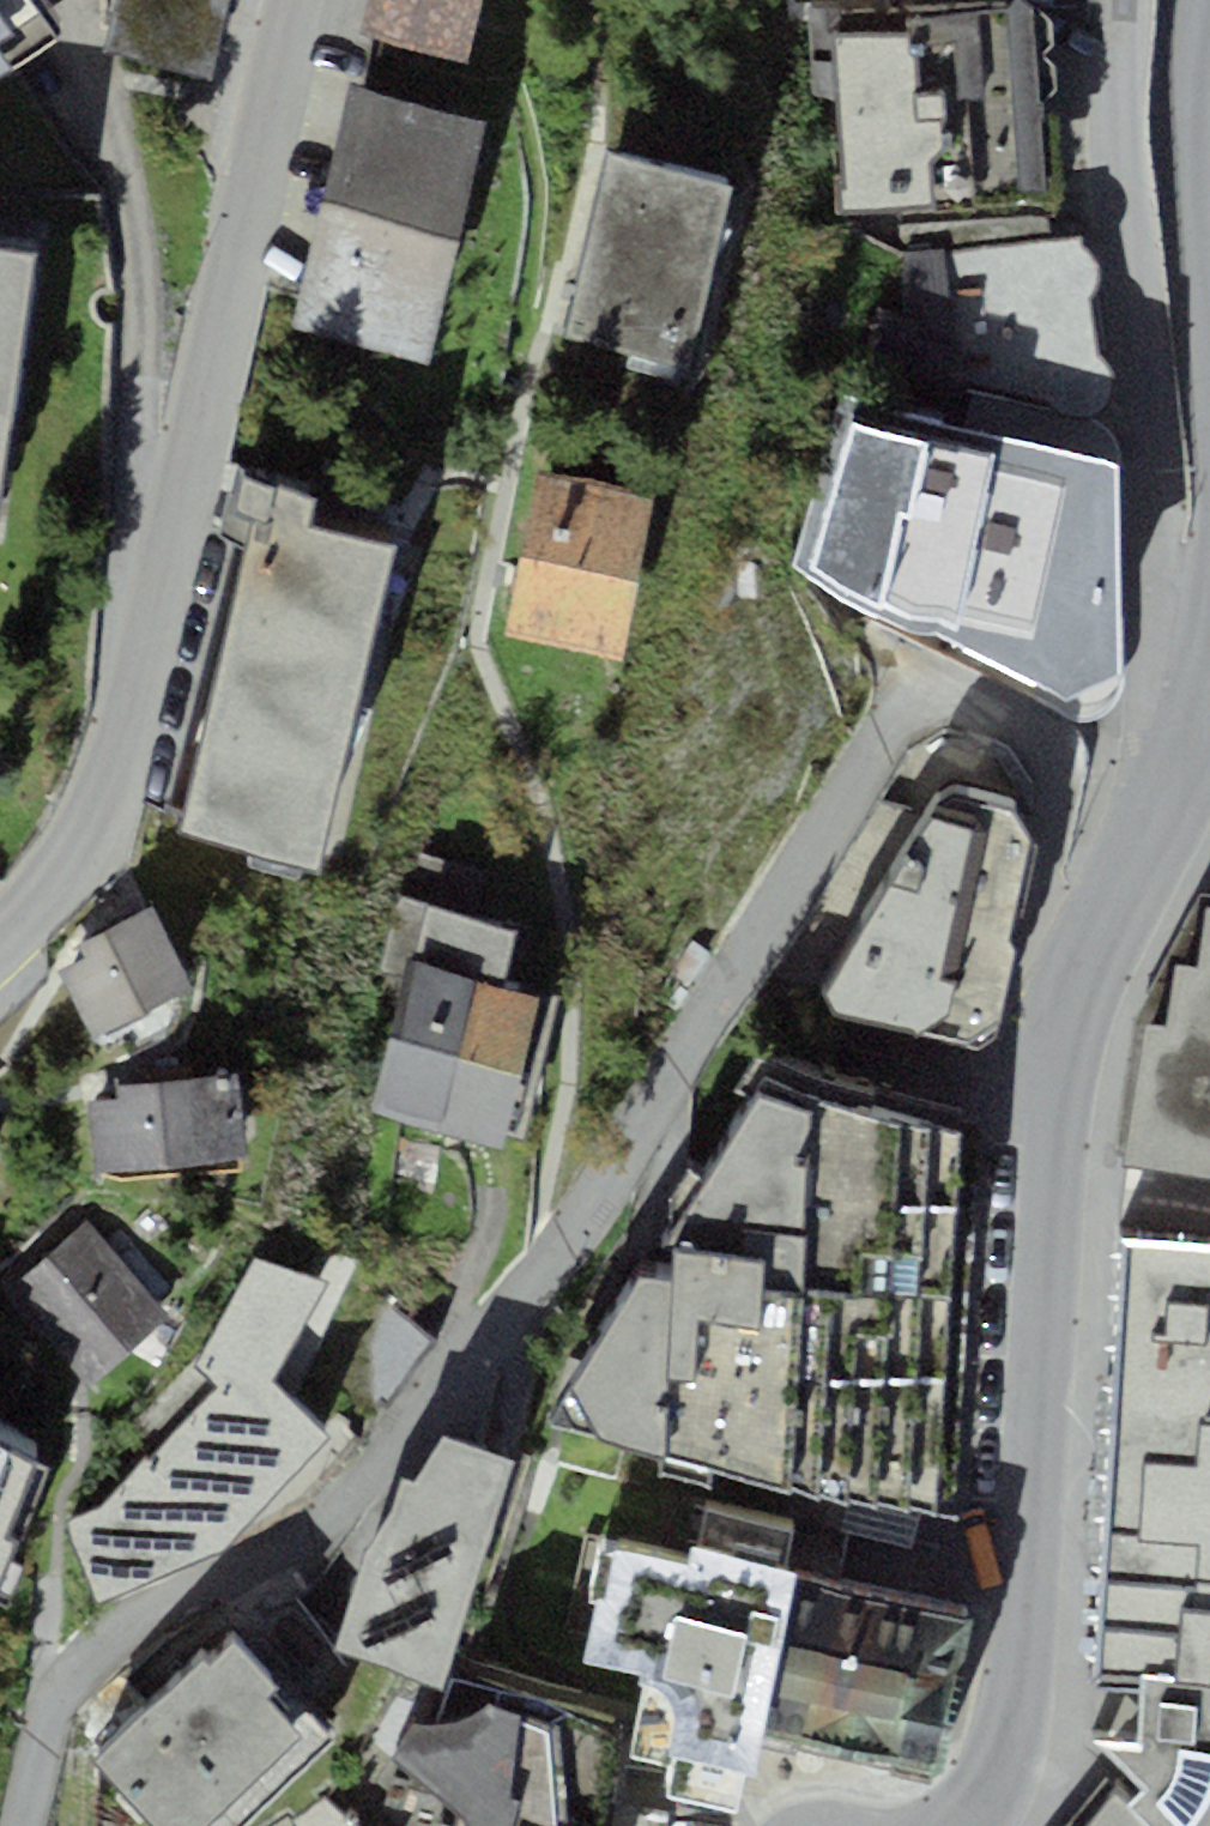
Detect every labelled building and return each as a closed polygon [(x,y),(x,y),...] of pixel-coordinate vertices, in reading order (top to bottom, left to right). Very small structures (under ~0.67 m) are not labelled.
[(40,0),(0,0),(0,68),(59,28),(40,0)] [(107,22),(220,48),(231,0),(112,0),(107,22)] [(479,0),(368,0),(361,34),(466,58),(479,0)] [(910,4),(829,9),(839,210),(1050,198),(1039,0),(991,0),(910,4)] [(426,359),(479,119),(342,89),(289,329),(426,359)] [(687,366),(730,183),(609,155),(566,339),(687,366)] [(1045,218),(899,226),(901,315),(876,312),(862,373),(959,394),(961,386),(1049,405),(1056,411),(1067,415),(1080,417),(1095,413),(1104,405),(1110,398),(1115,387),(1114,377),(1112,370),(1105,362),(1099,354),(1090,295),(1094,289),(1097,285),(1099,278),(1099,267),(1096,257),(1092,252),(1083,241),(1082,236),(1047,235),(1045,218)] [(0,246),(0,475),(31,250),(0,246)] [(1113,463),(840,392),(790,563),(916,629),(931,627),(1069,695),(1117,670),(1113,463)] [(621,655),(652,490),(536,468),(504,633),(621,655)] [(177,831),(319,870),(396,544),(305,523),(312,491),(243,471),(232,507),(253,511),(177,831)] [(934,796),(822,992),(837,1012),(966,1045),(995,1027),(1012,947),(1003,936),(1027,836),(1008,809),(952,791),(934,796)] [(418,959),(500,983),(516,930),(428,904),(413,957),(418,959)] [(94,1036),(194,986),(153,906),(79,944),(85,956),(59,968),(94,1036)] [(1207,908),(1200,964),(1178,958),(1167,1027),(1142,1024),(1126,1161),(1209,1174),(1209,908),(1207,908)] [(500,983),(418,959),(376,1112),(500,1146),(504,1131),(518,1135),(555,997),(500,983)] [(600,1437),(938,1513),(938,1495),(954,1498),(977,1123),(958,1123),(960,1110),(771,1054),(755,1091),(661,1233),(656,1275),(637,1277),(571,1390),(600,1437)] [(90,1099),(95,1170),(248,1160),(243,1089),(203,1091),(202,1077),(118,1083),(119,1097),(90,1099)] [(90,1385),(170,1316),(88,1221),(7,1290),(4,1293),(39,1334),(42,1330),(90,1385)] [(1121,1239),(1094,1687),(1144,1689),(1141,1674),(1209,1677),(1209,1246),(1121,1239)] [(66,1519),(98,1602),(223,1550),(329,1431),(274,1377),(331,1278),(256,1260),(192,1368),(218,1389),(154,1458),(145,1452),(98,1505),(66,1519)] [(505,1465),(444,1440),(415,1484),(403,1479),(364,1557),(335,1649),(435,1682),(505,1465)] [(50,1468),(0,1442),(0,1591),(50,1468)] [(789,1531),(707,1506),(700,1547),(693,1543),(691,1561),(610,1539),(587,1658),(641,1671),(639,1681),(649,1682),(661,1690),(670,1700),(677,1716),(671,1750),(751,1768),(761,1735),(938,1775),(970,1614),(781,1569),(789,1531)] [(94,1761),(155,1825),(241,1825),(334,1739),(240,1639),(212,1665),(205,1658),(94,1761)] [(1094,1687),(1094,1741),(1148,1788),(1128,1802),(1154,1825),(1209,1825),(1209,1677),(1141,1674),(1144,1689),(1094,1687)] [(452,1676),(433,1720),(413,1716),(389,1756),(462,1811),(464,1825),(606,1825),(613,1734),(542,1694),(452,1676)] [(1089,1818),(1084,1825),(1154,1825),(1128,1802),(1116,1791),(1104,1802),(1089,1818)]
